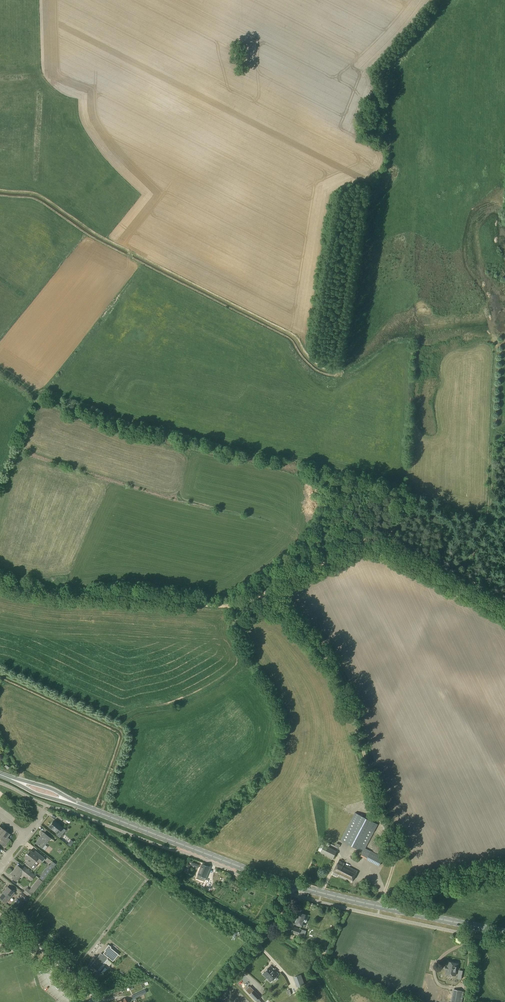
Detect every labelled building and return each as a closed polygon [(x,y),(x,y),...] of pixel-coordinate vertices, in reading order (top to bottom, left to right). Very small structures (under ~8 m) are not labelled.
[(379,865),(383,858),(365,848),(378,824),(355,813),(341,840),(363,852),(361,856),(379,865)] [(57,834),(62,827),(54,820),(49,827),(57,834)] [(0,836),(0,838),(2,840),(0,842),(0,843),(4,846),(8,841),(6,839),(9,834),(4,831),(0,836)] [(35,843),(42,849),(51,838),(43,832),(35,843)] [(379,853),(381,853),(382,853),(383,852),(384,852),(384,851),(385,850),(386,849),(386,847),(386,846),(386,845),(386,844),(385,843),(385,842),(384,841),(383,840),(382,839),(381,839),(380,839),(378,839),(377,839),(376,839),(375,840),(374,841),(373,842),(372,843),(372,844),(372,845),(372,846),(372,847),(372,848),(372,849),(373,850),(374,851),(375,852),(376,853),(377,853),(378,853),(379,853)] [(333,859),(337,851),(324,845),(321,844),(318,850),(321,852),(333,859)] [(34,854),(30,850),(24,858),(27,860),(26,862),(25,863),(30,868),(32,865),(36,860),(40,863),(44,858),(36,852),(34,854)] [(43,881),(56,864),(52,861),(39,878),(43,881)] [(351,883),(357,871),(344,864),(339,861),(332,874),(338,877),(338,876),(351,883)] [(210,868),(202,864),(197,877),(205,881),(210,868)] [(21,869),(17,866),(11,874),(17,879),(21,873),(24,876),(28,871),(22,866),(21,869)] [(14,892),(7,887),(3,892),(4,893),(0,898),(0,899),(5,903),(14,892)] [(23,892),(29,897),(33,892),(27,887),(23,892)] [(26,901),(28,898),(22,892),(19,896),(26,901)] [(306,923),(307,919),(305,919),(307,915),(298,912),(294,924),(303,926),(304,922),(306,923)] [(113,961),(118,954),(110,948),(111,947),(109,945),(108,946),(107,948),(103,954),(104,954),(103,955),(100,953),(91,966),(97,971),(107,959),(107,958),(107,957),(113,961)] [(455,975),(457,964),(449,962),(446,974),(455,975)] [(271,982),(279,974),(270,966),(262,974),(271,982)] [(133,999),(146,993),(144,989),(131,996),(133,999)] [(450,1001),(459,1001),(462,991),(453,989),(453,990),(450,1001)] [(256,1001),(260,997),(254,990),(250,994),(256,1001)]
